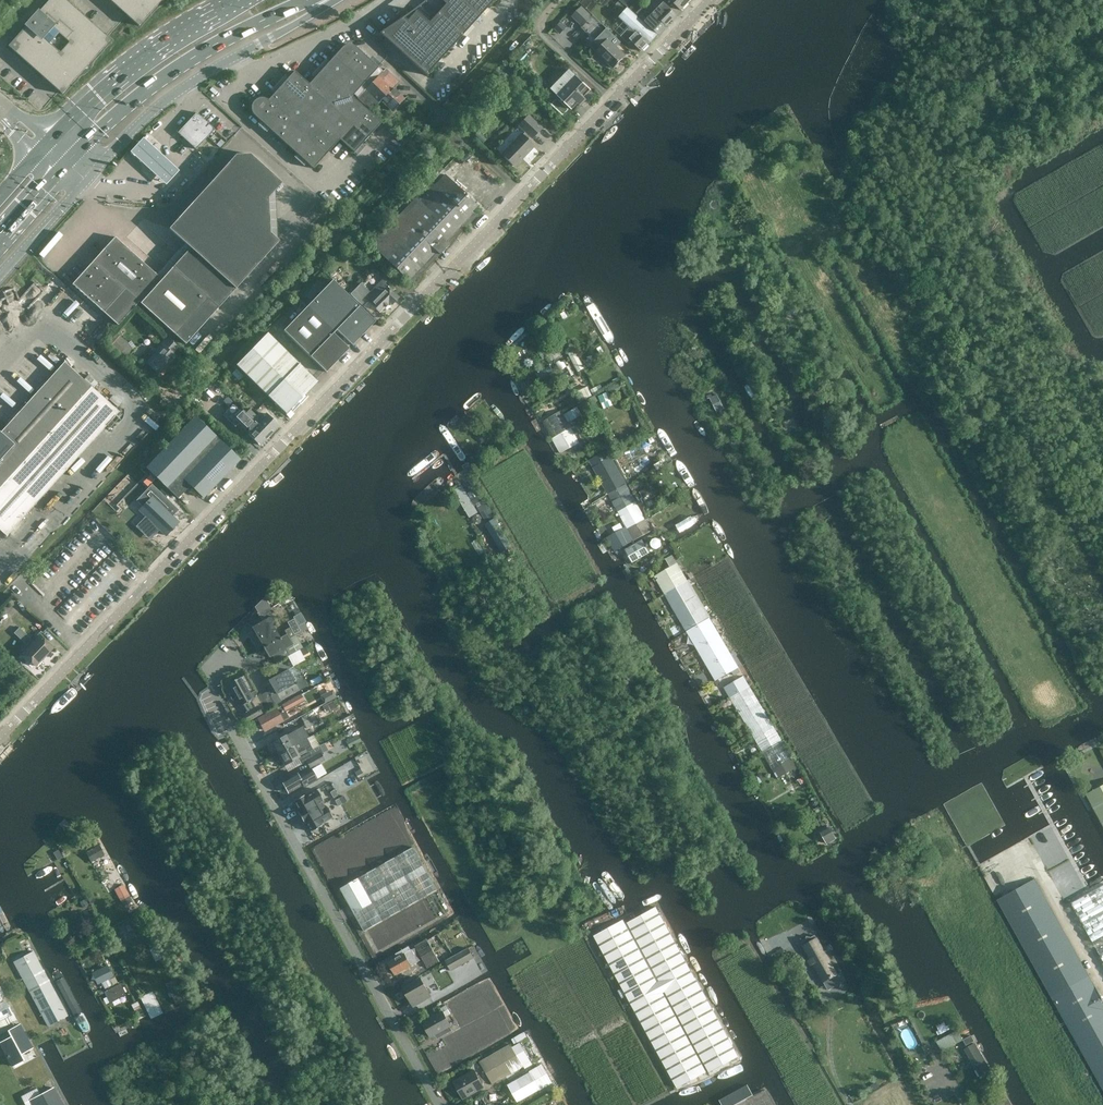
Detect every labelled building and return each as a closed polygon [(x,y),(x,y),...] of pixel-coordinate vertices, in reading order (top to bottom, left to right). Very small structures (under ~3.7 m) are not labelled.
[(65,0),(49,0),(8,46),(62,94),(110,41),(65,0)] [(139,27),(162,0),(109,0),(139,27)] [(379,33),(426,75),(495,0),(440,0),(445,5),(429,23),(416,11),(407,21),(404,18),(405,17),(404,16),(385,29),(379,33)] [(687,0),(670,0),(682,11),(689,3),(687,0)] [(664,3),(654,13),(653,13),(651,15),(647,12),(642,17),(646,21),(659,34),(666,26),(667,26),(677,15),(664,3)] [(582,7),(573,17),(583,26),(592,16),(582,7)] [(628,8),(619,18),(630,27),(621,36),(629,43),(631,41),(642,52),(650,44),(649,43),(657,35),(628,8)] [(612,43),(617,38),(607,29),(594,42),(601,49),(597,53),(613,69),(614,68),(617,68),(619,66),(619,63),(626,56),(612,43)] [(381,123),(352,96),(379,67),(357,47),(353,45),(349,45),(345,46),(342,48),(309,84),(295,71),(268,100),(265,98),(261,98),(257,99),(254,101),(252,105),(251,109),(253,113),(255,116),(314,168),(340,139),(354,152),(381,123)] [(392,111),(405,99),(393,88),(399,82),(385,69),(358,98),(371,110),(381,100),(392,111)] [(572,110),(591,90),(570,70),(550,89),(572,110)] [(179,132),(178,131),(177,132),(178,133),(179,133),(196,149),(195,149),(196,150),(197,149),(215,129),(197,113),(179,132)] [(514,167),(533,147),(526,140),(530,136),(532,139),(541,130),(528,117),(519,126),(526,133),(522,137),(521,136),(502,156),(514,167)] [(199,152),(177,131),(167,143),(153,130),(138,145),(173,179),(199,152)] [(185,345),(218,308),(279,241),(270,233),(269,198),(282,183),(250,154),(236,155),(169,229),(190,248),(161,279),(114,237),(72,284),(119,325),(139,303),(185,345)] [(430,182),(415,198),(370,245),(411,285),(477,216),(472,212),(477,206),(444,174),(433,185),(430,182)] [(361,284),(351,294),(366,309),(371,304),(383,316),(392,306),(394,308),(402,300),(384,283),(387,281),(384,278),(370,293),(361,284)] [(337,284),(313,310),(338,335),(339,333),(355,348),(378,324),(337,284)] [(337,336),(338,335),(313,310),(288,335),(329,375),(352,351),(337,336)] [(125,359),(133,350),(127,343),(114,331),(105,341),(125,359)] [(290,416),(320,384),(267,333),(236,365),(290,416)] [(173,353),(178,347),(166,336),(160,343),(161,345),(155,352),(152,350),(149,354),(151,356),(146,362),(160,374),(176,356),(173,353)] [(120,413),(65,363),(0,435),(0,530),(7,536),(120,413)] [(717,413),(724,410),(716,395),(709,398),(717,413)] [(269,436),(246,413),(243,411),(241,413),(233,405),(223,415),(245,436),(248,433),(260,445),(269,436)] [(570,420),(583,414),(579,405),(565,412),(570,420)] [(250,409),(246,413),(269,436),(279,426),(266,414),(260,420),(250,409)] [(543,423),(552,438),(571,428),(562,413),(543,423)] [(204,498),(240,459),(195,417),(147,468),(178,498),(190,485),(204,498)] [(579,443),(571,428),(552,438),(560,453),(579,443)] [(607,451),(589,460),(607,494),(625,484),(607,451)] [(625,453),(617,458),(622,466),(630,461),(625,453)] [(148,487),(154,480),(149,476),(143,482),(148,487)] [(478,511),(467,493),(461,483),(452,488),(469,517),(478,511)] [(172,516),(178,509),(152,484),(136,500),(143,507),(140,510),(146,516),(143,520),(156,532),(159,529),(160,529),(166,535),(179,522),(172,516)] [(617,511),(635,501),(625,484),(607,494),(617,511)] [(645,499),(656,494),(651,485),(641,491),(645,499)] [(495,514),(478,486),(467,493),(484,521),(495,514)] [(617,511),(627,529),(645,519),(635,501),(617,511)] [(645,519),(627,529),(633,541),(651,531),(645,519)] [(614,552),(633,541),(625,527),(606,539),(614,552)] [(632,562),(649,553),(642,540),(625,550),(632,562)] [(664,594),(687,580),(672,555),(665,559),(670,567),(654,576),(664,594)] [(664,594),(686,632),(709,619),(687,580),(664,594)] [(252,627),(261,643),(263,646),(272,641),(279,637),(268,618),(252,627)] [(300,631),(298,627),(293,618),(287,622),(290,627),(294,634),(300,631)] [(714,680),(738,667),(709,619),(686,632),(714,680)] [(307,628),(305,623),(298,627),(300,631),(300,632),(307,628)] [(292,645),(289,638),(294,636),(294,634),(290,627),(285,630),(287,633),(279,637),(272,641),(263,646),(270,658),(273,656),(277,663),(290,655),(301,648),(298,642),(292,645)] [(40,636),(23,654),(41,672),(53,660),(47,654),(53,648),(40,636)] [(275,705),(281,702),(277,694),(295,684),(294,681),(296,680),(291,673),(290,674),(287,669),(268,680),(273,688),(267,691),(275,705)] [(266,712),(259,700),(256,694),(257,693),(247,674),(227,684),(232,693),(229,695),(231,698),(234,697),(238,705),(241,703),(246,712),(243,714),(247,723),(266,712)] [(729,696),(752,734),(770,723),(748,685),(729,696)] [(304,700),(300,694),(289,701),(292,707),(304,700)] [(275,710),(259,719),(265,729),(281,721),(275,710)] [(306,729),(318,723),(312,712),(301,718),(306,729)] [(762,752),(781,740),(770,723),(752,734),(762,752)] [(295,730),(272,742),(278,753),(293,746),(290,741),(298,736),(295,730)] [(361,741),(358,735),(346,741),(349,748),(361,741)] [(796,766),(781,740),(762,752),(777,779),(796,766)] [(278,753),(284,765),(297,757),(301,764),(307,761),(313,758),(309,751),(313,749),(310,743),(296,751),(293,746),(278,753)] [(324,760),(320,754),(323,753),(319,746),(313,749),(309,751),(313,758),(307,761),(310,767),(324,760)] [(288,793),(302,785),(304,785),(304,786),(317,779),(311,769),(298,776),(296,773),(281,781),(288,793)] [(1086,794),(1095,811),(1101,822),(1102,826),(1102,785),(1086,794)] [(298,813),(300,817),(323,804),(322,802),(323,801),(317,789),(305,796),(305,794),(293,801),(299,810),(297,811),(298,813)] [(324,806),(323,804),(300,817),(304,823),(305,822),(311,831),(322,825),(321,823),(333,817),(326,805),(324,806)] [(836,840),(828,827),(819,831),(827,845),(836,840)] [(438,890),(414,847),(340,889),(364,931),(438,890)] [(1084,967),(1035,879),(997,900),(1102,1090),(1102,1002),(1084,967)] [(1102,961),(1102,886),(1071,904),(1102,961)] [(677,1088),(706,1072),(662,993),(665,991),(709,1072),(738,1056),(696,978),(695,978),(656,907),(627,923),(659,981),(657,983),(623,920),(594,936),(677,1088)] [(818,937),(817,938),(816,935),(812,937),(807,936),(806,940),(802,943),(803,945),(803,946),(810,959),(808,961),(811,966),(813,964),(824,983),(839,974),(818,937)] [(416,947),(412,950),(418,961),(422,958),(428,968),(440,961),(427,939),(415,946),(416,947)] [(396,954),(398,957),(389,962),(396,974),(418,962),(418,961),(412,950),(410,946),(396,954)] [(451,970),(474,958),(468,948),(446,961),(451,970)] [(65,1011),(35,954),(15,964),(48,1026),(53,1023),(50,1019),(65,1011)] [(413,1005),(414,1004),(415,1005),(431,996),(421,978),(403,988),(404,989),(403,990),(402,992),(404,996),(406,996),(407,996),(413,1005)] [(121,984),(106,992),(110,1001),(126,993),(121,984)] [(156,995),(144,1000),(152,1017),(163,1011),(156,995)] [(17,1020),(13,1012),(11,1013),(5,1001),(0,1004),(0,1029),(17,1020)] [(451,1025),(443,1012),(423,1023),(430,1037),(438,1033),(441,1037),(452,1031),(449,1026),(451,1025)] [(0,1042),(0,1043),(12,1066),(24,1060),(21,1054),(32,1048),(20,1024),(8,1030),(11,1036),(0,1042)] [(524,1031),(511,1039),(514,1044),(527,1036),(524,1031)] [(979,1077),(991,1071),(975,1043),(964,1050),(979,1077)] [(510,1044),(480,1062),(492,1084),(531,1063),(520,1045),(513,1049),(510,1044)] [(536,1068),(516,1080),(527,1098),(547,1086),(536,1068)] [(484,1088),(474,1070),(453,1082),(463,1099),(484,1088)] [(720,1096),(723,1104),(730,1104),(754,1095),(749,1084),(720,1096)] [(30,1100),(33,1104),(62,1104),(53,1088),(30,1100)]
